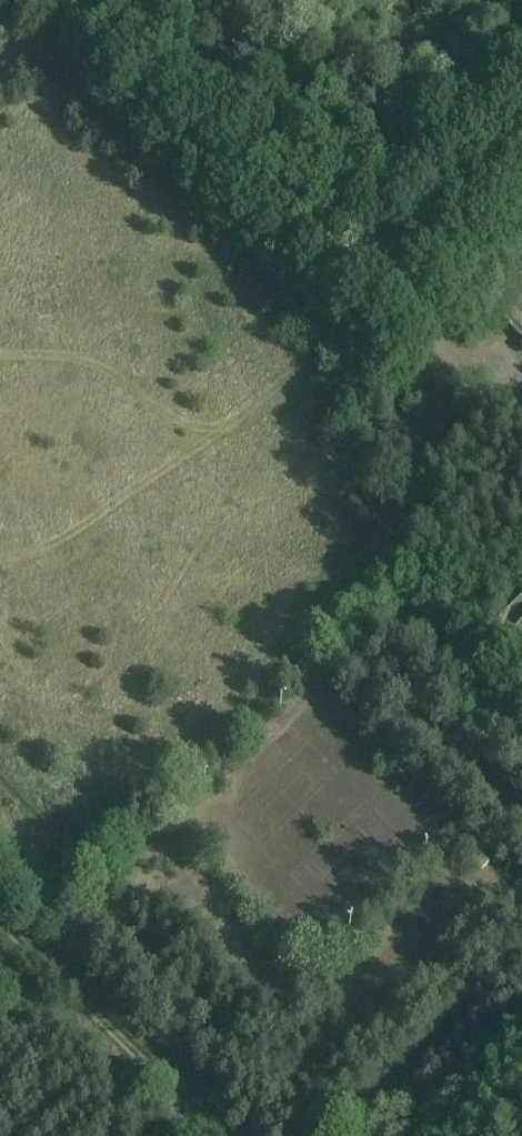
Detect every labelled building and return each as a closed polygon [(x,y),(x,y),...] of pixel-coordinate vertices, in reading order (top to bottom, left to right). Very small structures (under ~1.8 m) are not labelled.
[(511,281),(502,273),(495,279),(503,287),(487,305),(521,340),(521,269),(511,281)] [(459,586),(449,577),(444,582),(453,591),(459,586)] [(491,629),(521,660),(521,599),(518,602),(509,593),(495,608),(504,617),(491,629)] [(490,863),(474,846),(466,855),(482,871),(490,863)]
